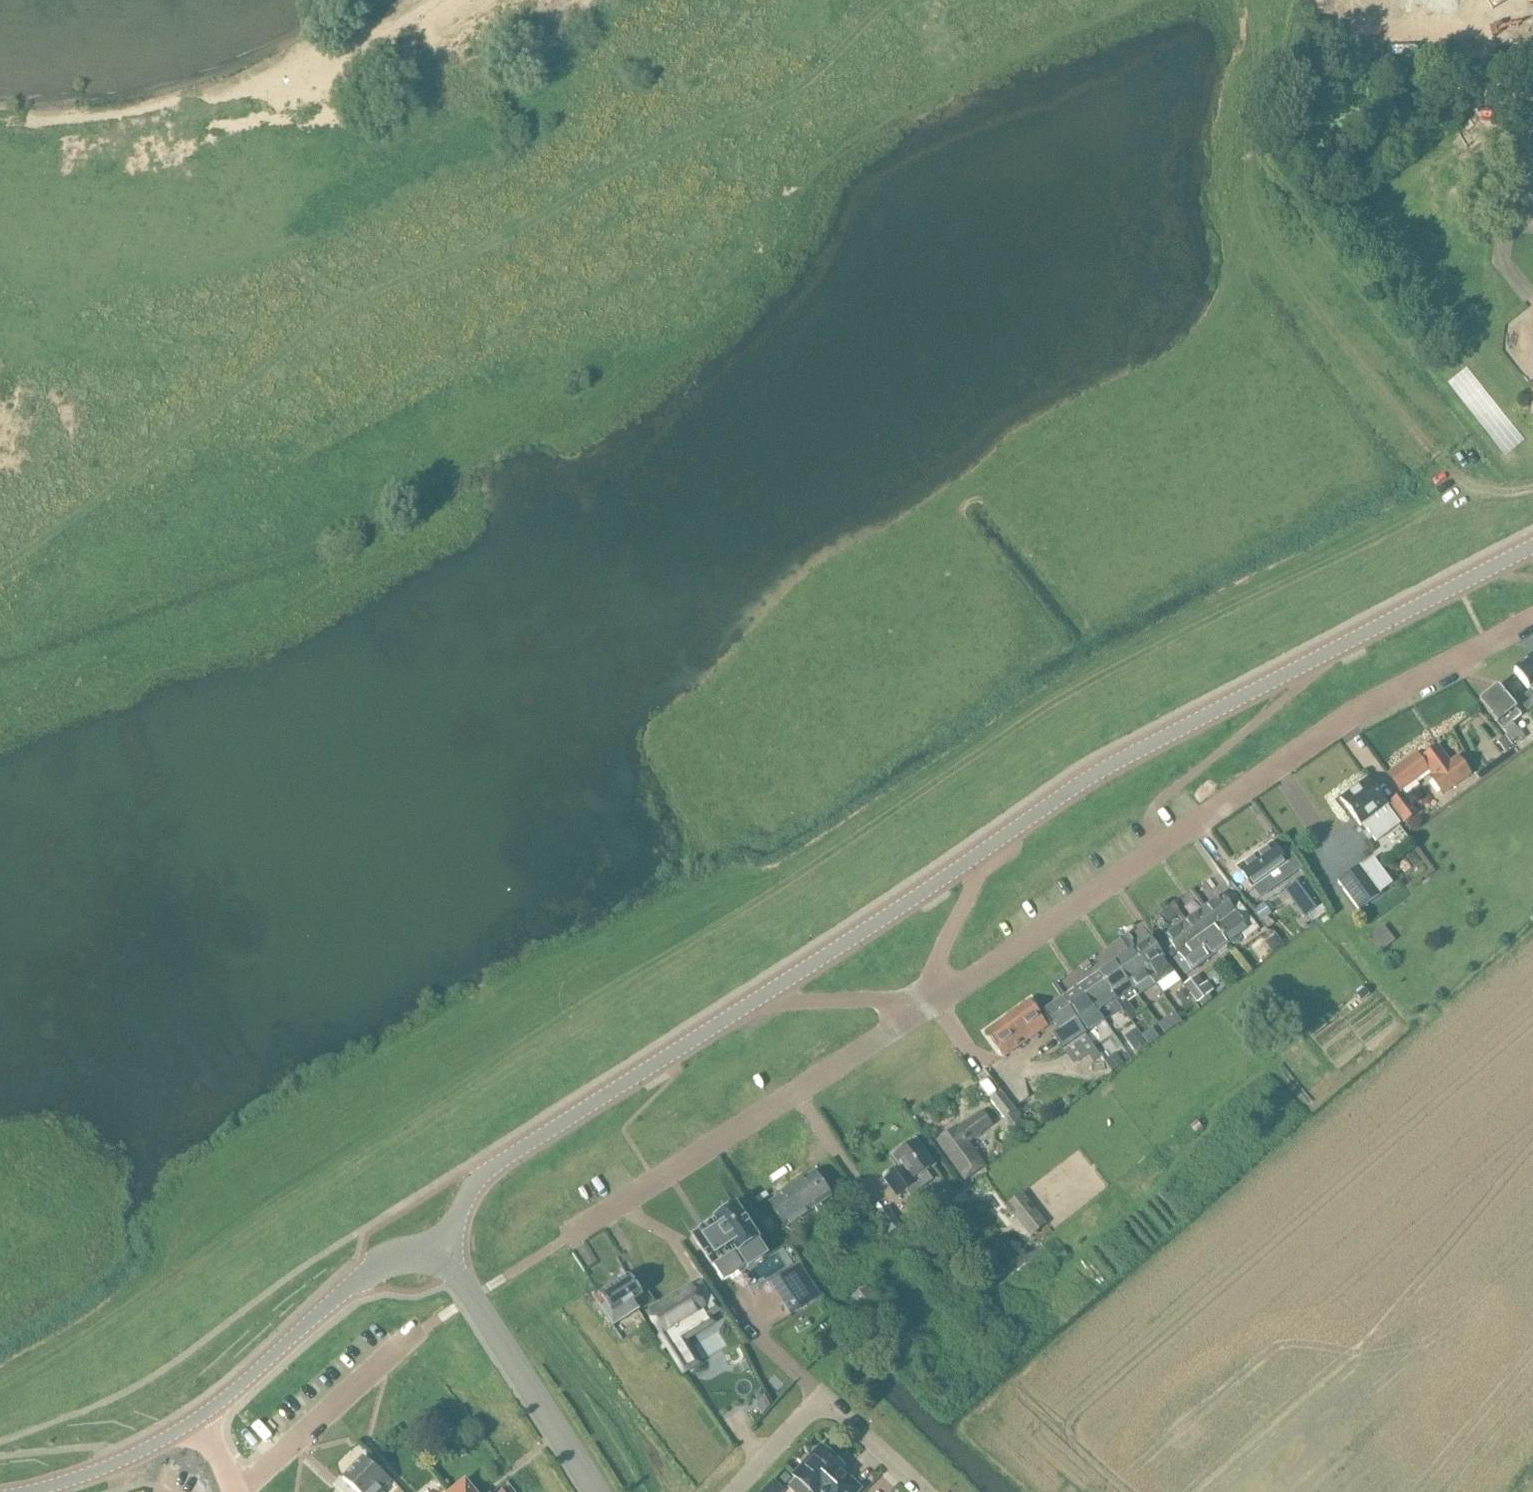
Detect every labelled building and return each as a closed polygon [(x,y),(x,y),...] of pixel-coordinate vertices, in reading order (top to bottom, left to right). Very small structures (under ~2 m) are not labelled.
[(1374,41),(1399,41),(1399,30),(1433,30),(1433,26),(1432,26),(1432,0),(1374,0),(1374,41)] [(1515,672),(1516,673),(1529,690),(1532,695),(1532,658),(1515,672)] [(1521,716),(1499,688),(1498,687),(1479,702),(1512,742),(1518,737),(1521,741),(1525,738),(1516,727),(1513,723),(1521,716)] [(1518,701),(1528,713),(1532,709),(1532,697),(1529,693),(1518,701)] [(1505,736),(1497,742),(1505,752),(1513,746),(1505,736)] [(1420,760),(1422,762),(1432,776),(1430,777),(1443,795),(1470,775),(1458,757),(1450,763),(1438,747),(1420,760)] [(1415,755),(1387,776),(1399,793),(1428,771),(1415,755)] [(1367,780),(1341,799),(1361,826),(1362,825),(1376,842),(1395,828),(1401,824),(1367,780)] [(1420,813),(1403,791),(1391,801),(1407,822),(1420,813)] [(1254,856),(1237,869),(1251,888),(1269,876),(1277,888),(1303,869),(1288,849),(1280,855),(1274,847),(1273,845),(1254,856)] [(1391,883),(1372,858),(1361,866),(1338,883),(1359,911),(1381,895),(1379,893),(1391,883)] [(1304,878),(1285,891),(1305,919),(1309,916),(1317,910),(1322,917),(1327,914),(1322,906),(1323,906),(1304,878)] [(1237,900),(1230,906),(1222,895),(1203,909),(1216,927),(1242,907),(1237,900)] [(1215,927),(1228,944),(1229,943),(1234,947),(1241,942),(1240,936),(1242,934),(1246,940),(1259,931),(1242,907),(1216,927),(1215,927)] [(1203,909),(1201,911),(1186,921),(1184,923),(1197,941),(1215,927),(1216,927),(1203,909)] [(1179,913),(1177,914),(1184,923),(1186,921),(1179,913)] [(1197,941),(1184,923),(1165,937),(1172,945),(1166,949),(1172,958),(1177,954),(1178,954),(1197,941)] [(1215,927),(1197,941),(1178,954),(1180,957),(1175,960),(1186,975),(1216,953),(1220,955),(1226,950),(1225,946),(1228,944),(1215,927)] [(1371,936),(1382,951),(1395,941),(1384,927),(1371,936)] [(1276,937),(1266,944),(1274,953),(1283,946),(1276,937)] [(1151,938),(1132,951),(1155,984),(1173,971),(1151,938)] [(1132,951),(1129,954),(1114,964),(1132,989),(1137,996),(1138,996),(1155,984),(1132,951)] [(1128,1002),(1137,996),(1132,989),(1114,964),(1095,977),(1118,1011),(1122,1009),(1131,1020),(1137,1015),(1128,1002)] [(1196,976),(1184,984),(1197,1003),(1212,991),(1207,983),(1202,985),(1196,976)] [(1095,977),(1078,988),(1102,1023),(1118,1011),(1095,977)] [(1095,1030),(1088,1035),(1087,1033),(1102,1023),(1078,988),(1063,999),(1062,998),(1061,999),(1079,1024),(1083,1029),(1088,1036),(1085,1038),(1096,1053),(1099,1058),(1100,1057),(1092,1046),(1101,1040),(1095,1030)] [(1364,988),(1356,994),(1362,1002),(1370,995),(1364,988)] [(1189,995),(1180,1000),(1188,1011),(1196,1006),(1189,995)] [(1093,1062),(1099,1058),(1096,1053),(1085,1038),(1088,1036),(1083,1029),(1079,1024),(1061,999),(1039,1014),(1030,1001),(986,1032),(1004,1057),(1054,1023),(1059,1030),(1052,1035),(1062,1049),(1063,1049),(1072,1062),(1074,1065),(1088,1055),(1093,1062)] [(1165,1018),(1157,1023),(1165,1033),(1172,1028),(1166,1021),(1165,1018)] [(1125,1038),(1135,1053),(1143,1048),(1132,1032),(1125,1038)] [(1116,1053),(1105,1061),(1112,1072),(1123,1064),(1116,1053)] [(1029,1132),(1007,1100),(1001,1091),(989,1100),(1019,1140),(1029,1132)] [(991,1126),(981,1112),(958,1129),(957,1127),(937,1142),(965,1181),(979,1171),(974,1165),(981,1161),(968,1143),(991,1126)] [(1198,1122),(1190,1127),(1195,1134),(1203,1129),(1198,1122)] [(902,1167),(882,1181),(896,1200),(906,1193),(909,1198),(932,1181),(927,1175),(935,1169),(915,1141),(894,1156),(902,1167)] [(831,1198),(814,1173),(769,1204),(786,1229),(831,1198)] [(1006,1207),(1028,1236),(1047,1222),(1023,1194),(1006,1207)] [(717,1223),(693,1238),(712,1268),(737,1252),(748,1269),(766,1257),(757,1243),(758,1242),(736,1207),(735,1208),(715,1221),(717,1223)] [(887,1207),(875,1216),(888,1235),(901,1227),(887,1207)] [(998,1241),(997,1255),(1011,1256),(1012,1244),(1012,1242),(1011,1242),(998,1241)] [(1052,1256),(1058,1264),(1069,1257),(1063,1249),(1052,1256)] [(801,1265),(778,1279),(798,1311),(821,1297),(801,1265)] [(596,1299),(603,1310),(608,1307),(613,1315),(642,1296),(629,1276),(600,1295),(601,1296),(596,1299)] [(692,1286),(647,1313),(657,1330),(660,1334),(654,1338),(662,1352),(668,1348),(669,1350),(687,1339),(714,1322),(705,1308),(692,1286)] [(866,1287),(853,1297),(870,1320),(883,1310),(866,1287)] [(793,1476),(810,1491),(858,1491),(861,1489),(843,1473),(846,1470),(821,1446),(793,1476)] [(357,1491),(383,1491),(391,1484),(363,1458),(343,1479),(357,1491)] [(784,1491),(773,1481),(762,1491),(784,1491)] [(454,1491),(473,1491),(465,1483),(454,1491)]
